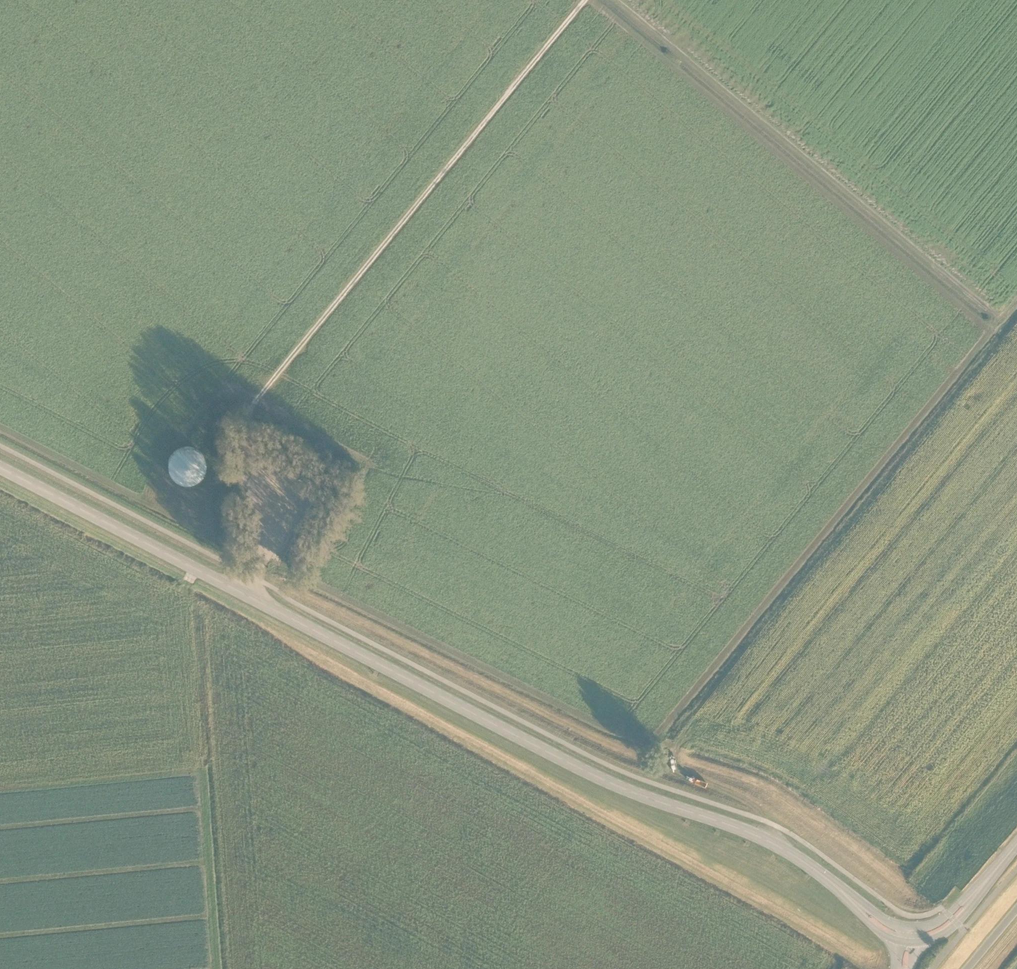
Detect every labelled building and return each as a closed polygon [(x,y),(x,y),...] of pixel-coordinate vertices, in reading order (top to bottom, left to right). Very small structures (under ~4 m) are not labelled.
[(170,472),(173,477),(177,481),(182,483),(187,484),(192,483),(197,481),(201,477),(204,473),(206,468),(206,462),(204,457),(202,453),(198,449),(193,447),(187,446),(182,446),(177,449),(173,452),(170,457),(168,462),(168,467),(170,472)]
